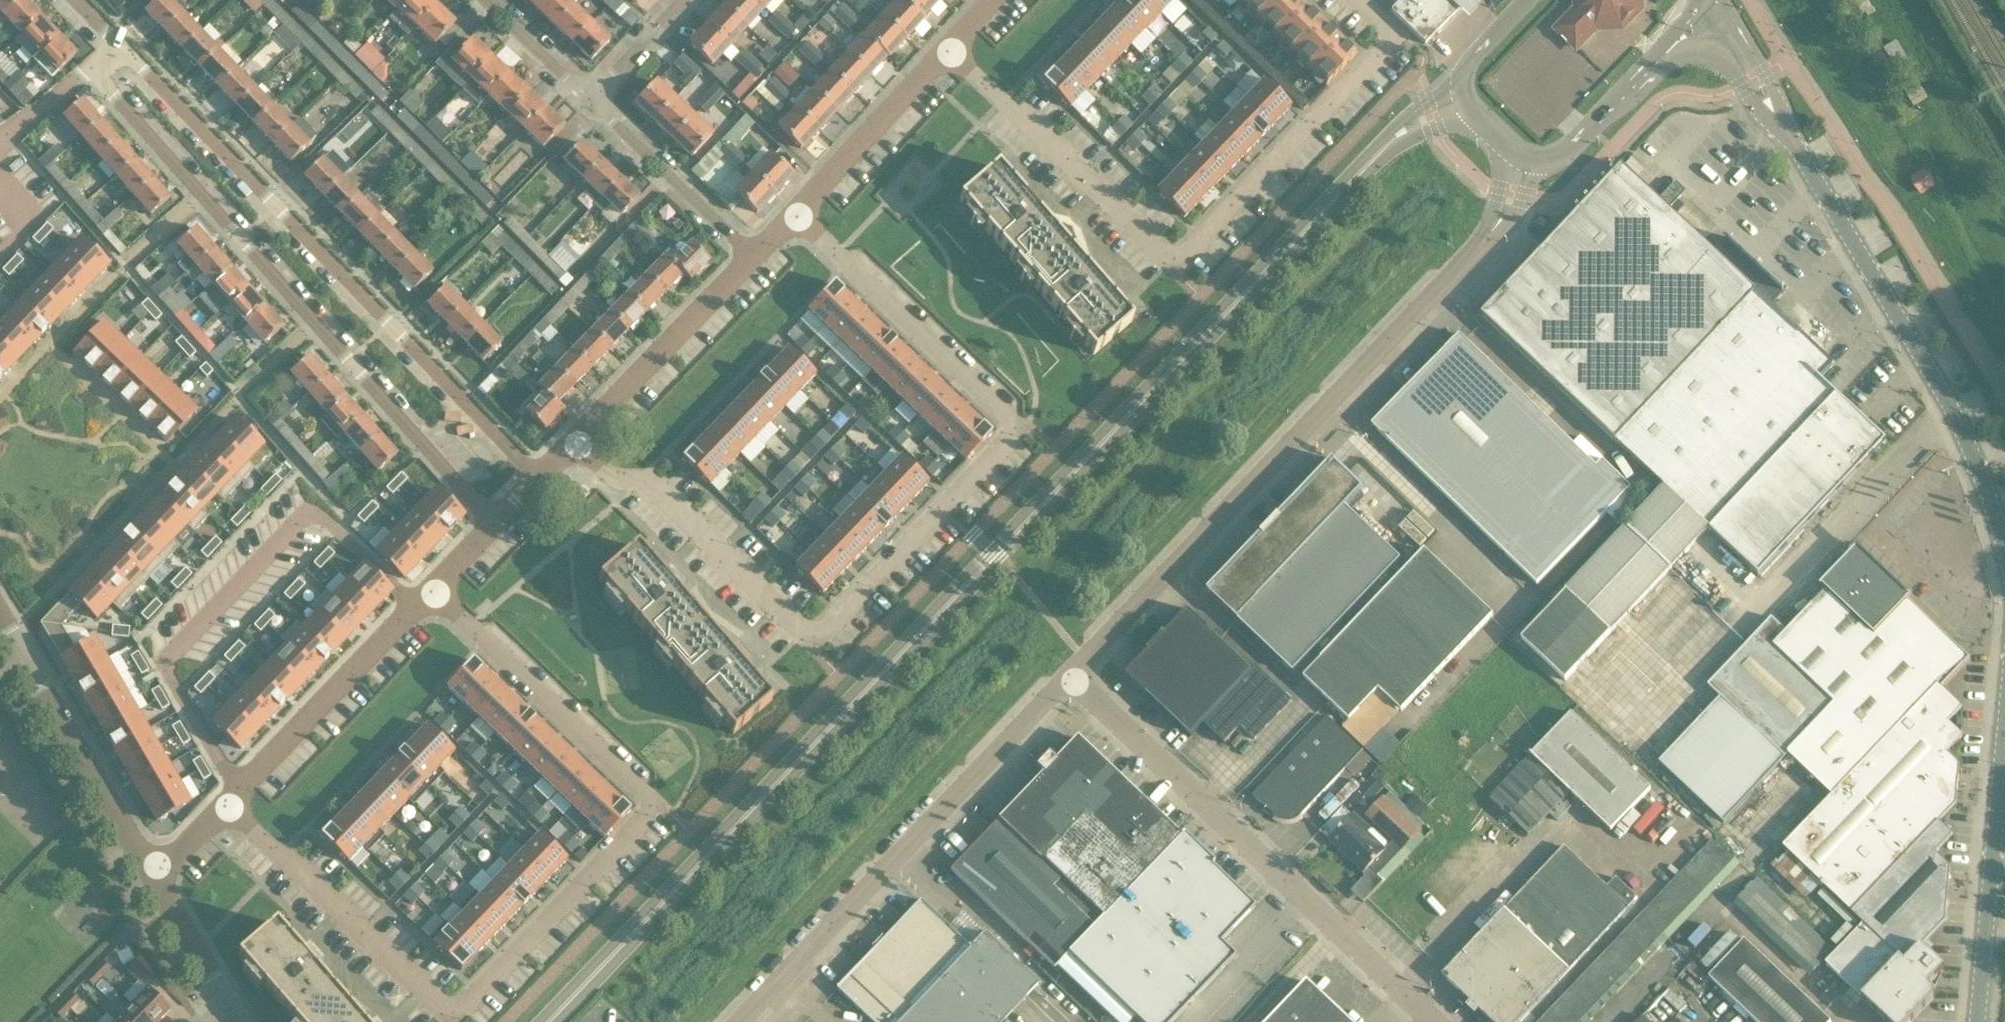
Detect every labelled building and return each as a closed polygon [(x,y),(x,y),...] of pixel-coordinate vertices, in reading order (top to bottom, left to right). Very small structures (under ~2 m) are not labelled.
[(4,15),(0,18),(0,23),(3,26),(10,21),(22,34),(40,17),(23,0),(19,0),(4,15)] [(4,15),(19,0),(0,0),(0,11),(4,15)] [(117,10),(128,2),(127,0),(114,0),(111,2),(117,10)] [(183,13),(188,8),(180,0),(179,0),(174,5),(170,0),(157,0),(146,11),(164,30),(182,13),(183,13)] [(251,10),(259,2),(264,7),(271,0),(270,0),(241,0),(251,10)] [(288,18),(271,0),(264,7),(281,25),(288,18)] [(398,9),(407,0),(388,0),(398,9)] [(398,9),(398,10),(389,19),(397,26),(406,16),(416,26),(436,5),(431,0),(407,0),(398,9)] [(537,8),(545,0),(528,0),(537,8)] [(567,0),(545,0),(537,8),(555,25),(573,6),(567,0)] [(607,6),(621,19),(630,9),(620,0),(613,0),(607,6)] [(754,0),(732,0),(725,7),(746,26),(763,8),(754,0)] [(763,8),(771,0),(754,0),(763,8)] [(883,16),(907,38),(924,20),(922,19),(922,18),(903,0),(899,0),(883,16)] [(922,18),(939,0),(903,0),(922,18)] [(1160,14),(1145,0),(1121,0),(1117,3),(1145,29),(1160,14)] [(1160,14),(1173,0),(1145,0),(1160,14)] [(1198,9),(1204,3),(1201,0),(1188,0),(1198,9)] [(1241,5),(1241,4),(1245,8),(1244,8),(1247,11),(1247,10),(1254,17),(1254,18),(1255,19),(1273,0),(1240,0),(1238,2),(1241,5)] [(1301,6),(1299,5),(1299,6),(1293,0),(1273,0),(1255,19),(1258,22),(1259,21),(1262,24),(1261,25),(1264,27),(1265,27),(1272,34),(1271,34),(1273,35),(1301,6)] [(1391,11),(1425,44),(1463,5),(1458,0),(1401,0),(1391,11)] [(1463,14),(1468,18),(1486,0),(1449,0),(1463,14)] [(1559,30),(1578,49),(1598,29),(1624,29),(1642,10),(1642,0),(1578,0),(1578,10),(1574,10),(1567,18),(1567,22),(1559,30)] [(1130,45),(1145,29),(1117,3),(1102,19),(1130,45)] [(1204,3),(1198,9),(1204,15),(1210,9),(1204,3)] [(309,30),(316,22),(298,4),(291,12),(309,30)] [(455,23),(436,5),(416,26),(435,44),(455,23)] [(843,23),(852,14),(842,5),(833,15),(843,23)] [(573,6),(555,25),(572,42),(591,23),(573,6)] [(1290,52),(1318,23),(1317,22),(1316,22),(1309,15),(1307,12),(1306,13),(1303,9),(1301,6),(1273,35),(1275,38),(1276,37),(1279,41),(1281,44),(1282,43),(1289,50),(1289,51),(1290,52)] [(746,26),(725,7),(708,26),(729,45),(746,26)] [(1204,15),(1215,26),(1221,20),(1210,9),(1204,15)] [(780,32),(788,23),(776,12),(768,22),(780,32)] [(200,31),(183,13),(182,13),(164,30),(182,48),(200,31)] [(788,23),(780,32),(791,42),(812,19),(805,13),(792,27),(788,23)] [(826,14),(817,24),(826,33),(836,23),(826,14)] [(852,14),(843,23),(853,32),(862,23),(852,14)] [(883,16),(866,35),(889,57),(907,38),(883,16)] [(40,17),(22,34),(14,41),(33,60),(58,36),(40,17)] [(288,18),(281,25),(300,43),(306,37),(288,18)] [(1115,61),(1130,45),(1102,19),(1087,35),(1115,61)] [(1221,20),(1215,26),(1222,32),(1227,25),(1221,20)] [(334,40),(316,22),(309,30),(326,48),(334,40)] [(609,41),(591,23),(572,42),(591,60),(609,41)] [(1308,69),(1335,40),(1334,38),(1333,39),(1326,32),(1327,31),(1324,29),(1320,26),(1321,26),(1318,23),(1290,52),(1293,55),(1293,54),(1297,57),(1296,58),(1299,60),(1306,67),(1308,69)] [(1222,32),(1233,42),(1239,36),(1227,25),(1222,32)] [(343,30),(338,26),(333,27),(330,31),(336,37),(343,30)] [(729,45),(708,26),(690,45),(711,64),(729,45)] [(1211,44),(1217,37),(1208,28),(1201,35),(1211,44)] [(212,44),(200,31),(182,48),(200,67),(218,50),(219,51),(224,45),(218,39),(212,44)] [(889,57),(866,35),(849,53),(871,74),(887,56),(888,58),(889,57)] [(1100,77),(1115,61),(1087,35),(1073,50),(1100,77)] [(58,36),(33,60),(51,78),(75,54),(58,36)] [(1239,36),(1233,42),(1239,48),(1245,42),(1239,36)] [(306,37),(300,43),(318,62),(325,55),(306,37)] [(470,78),(491,56),(473,39),(452,61),(470,78)] [(334,40),(326,48),(344,66),(352,58),(334,40)] [(1335,40),(1308,69),(1310,71),(1314,74),(1313,75),(1316,77),(1317,77),(1324,83),(1323,84),(1325,86),(1330,82),(1329,81),(1332,78),(1333,79),(1336,75),(1336,74),(1338,72),(1339,72),(1346,65),(1345,65),(1348,62),(1353,57),(1351,55),(1344,49),(1344,48),(1342,46),(1341,46),(1337,43),(1338,42),(1335,40)] [(1225,57),(1232,51),(1222,42),(1216,48),(1225,57)] [(1245,42),(1239,48),(1250,59),(1256,53),(1245,42)] [(807,58),(816,49),(808,43),(800,52),(807,58)] [(743,68),(752,59),(742,49),(733,59),(743,68)] [(770,49),(759,61),(767,68),(778,56),(770,49)] [(816,49),(807,58),(819,69),(828,60),(816,49)] [(218,50),(200,67),(218,86),(236,68),(219,51),(218,50)] [(1058,66),(1085,92),(1100,77),(1073,50),(1058,66)] [(849,53),(832,72),(853,92),(871,74),(849,53)] [(1250,59),(1256,64),(1262,58),(1256,53),(1250,59)] [(1186,69),(1192,63),(1183,54),(1177,60),(1186,69)] [(325,55),(318,62),(336,80),(343,74),(325,55)] [(685,73),(694,81),(702,73),(682,55),(673,65),(684,75),(685,73)] [(491,56),(470,78),(471,78),(461,89),(479,105),(489,96),(488,95),(509,73),(491,56)] [(369,75),(352,58),(344,66),(362,83),(369,75)] [(1256,64),(1267,75),(1273,69),(1262,58),(1256,64)] [(752,59),(743,68),(757,80),(764,71),(761,68),(762,68),(752,59)] [(1177,60),(1171,67),(1180,76),(1186,69),(1177,60)] [(783,63),(773,74),(787,87),(791,82),(797,76),(783,63)] [(380,64),(371,73),(380,81),(384,77),(385,69),(380,64)] [(1085,92),(1058,66),(1042,82),(1070,108),(1085,92)] [(10,80),(0,68),(0,83),(4,88),(11,81),(10,80)] [(248,81),(236,68),(218,86),(236,104),(254,87),(254,88),(261,82),(253,76),(248,81)] [(1198,68),(1191,74),(1201,83),(1207,76),(1198,68)] [(1273,69),(1267,75),(1273,81),(1279,75),(1273,69)] [(18,72),(10,80),(11,81),(4,88),(24,108),(34,98),(26,89),(30,85),(18,72)] [(832,72),(814,90),(836,111),(853,92),(832,72)] [(527,91),(509,73),(488,95),(489,96),(506,112),(527,91)] [(685,73),(684,75),(678,81),(687,88),(694,81),(685,73)] [(363,94),(343,74),(336,80),(356,101),(363,94)] [(1194,90),(1201,83),(1191,74),(1185,81),(1194,90)] [(369,75),(362,83),(381,102),(389,95),(369,75)] [(1273,81),(1284,92),(1290,85),(1279,75),(1273,81)] [(769,103),(783,88),(773,79),(768,85),(764,82),(756,90),(769,103)] [(1247,97),(1275,124),(1290,107),(1262,81),(1247,97)] [(654,122),(675,100),(656,82),(636,104),(654,122)] [(707,93),(705,95),(715,104),(724,95),(714,85),(707,93)] [(1153,85),(1147,91),(1156,100),(1162,94),(1153,85)] [(1290,85),(1284,92),(1290,97),(1296,91),(1290,85)] [(254,87),(236,104),(254,123),(272,106),(272,107),(278,102),(270,94),(265,99),(254,88),(254,87)] [(793,97),(783,88),(769,103),(779,112),(793,97)] [(814,90),(797,109),(819,129),(836,111),(814,90)] [(545,108),(527,91),(506,112),(525,129),(545,108)] [(1150,107),(1156,100),(1147,91),(1141,98),(1150,107)] [(1296,91),(1290,97),(1303,110),(1309,103),(1296,91)] [(696,104),(701,110),(706,114),(715,104),(705,95),(696,104)] [(743,104),(751,112),(757,105),(756,104),(756,103),(755,101),(750,96),(743,104)] [(1232,113),(1260,139),(1275,124),(1247,97),(1232,113)] [(1168,99),(1162,105),(1171,114),(1177,108),(1168,99)] [(675,100),(654,122),(673,139),(693,118),(675,100)] [(82,138),(101,121),(83,101),(65,118),(82,138)] [(1164,121),(1171,114),(1162,105),(1155,112),(1164,121)] [(290,125),(272,107),(272,106),(254,123),(272,142),(290,125)] [(388,133),(396,125),(377,106),(370,114),(388,133)] [(564,126),(545,108),(525,129),(544,148),(564,126)] [(819,129),(797,109),(779,128),(801,148),(819,129)] [(414,136),(422,128),(404,111),(396,118),(414,136)] [(1260,139),(1232,113),(1217,128),(1245,155),(1260,139)] [(727,160),(737,150),(733,146),(754,124),(745,116),(720,142),(719,142),(691,171),(700,180),(723,156),(727,160)] [(1126,132),(1133,125),(1124,116),(1117,123),(1126,132)] [(437,117),(428,126),(443,141),(452,132),(437,117)] [(691,157),(712,135),(693,118),(673,139),(691,157)] [(101,121),(82,138),(99,157),(118,140),(101,121)] [(1117,123),(1111,129),(1120,138),(1126,132),(1117,123)] [(290,125),(272,142),(290,161),(308,144),(290,125)] [(415,143),(396,125),(388,133),(407,151),(415,143)] [(439,146),(422,128),(414,136),(432,154),(439,146)] [(1202,144),(1230,171),(1245,155),(1217,128),(1202,144)] [(1138,130),(1131,136),(1141,145),(1147,139),(1138,130)] [(1141,145),(1131,136),(1125,143),(1134,152),(1141,145)] [(1903,137),(1890,146),(1912,179),(1910,180),(1920,195),(1935,185),(1903,137)] [(135,160),(118,140),(99,157),(116,176),(135,160)] [(415,143),(407,151),(425,169),(433,162),(415,143)] [(585,179),(602,162),(583,143),(566,161),(585,179)] [(1187,160),(1215,186),(1230,171),(1202,144),(1187,160)] [(65,153),(64,152),(58,145),(37,163),(44,171),(65,153)] [(439,146),(432,154),(450,172),(457,164),(439,146)] [(69,148),(64,152),(65,153),(44,171),(62,190),(70,183),(69,183),(77,175),(69,166),(61,172),(56,166),(73,152),(69,148)] [(737,150),(727,160),(739,171),(748,161),(737,150)] [(476,151),(463,159),(474,176),(487,168),(476,151)] [(752,174),(774,194),(792,175),(770,155),(752,174)] [(341,178),(342,178),(347,173),(340,166),(335,171),(323,159),(305,176),(323,196),(341,178)] [(135,160),(116,176),(133,196),(152,179),(135,160)] [(1215,186),(1187,160),(1172,175),(1200,202),(1215,186)] [(433,162),(425,169),(418,176),(422,180),(429,173),(443,188),(451,180),(433,162)] [(602,162),(585,179),(603,196),(604,197),(620,179),(602,162)] [(475,181),(457,164),(450,172),(468,189),(475,181)] [(1621,445),(1762,296),(1671,210),(1687,192),(1677,182),(1661,200),(1623,165),(1483,314),(1621,445)] [(1026,278),(1064,245),(1035,211),(1040,207),(1029,195),(1024,199),(997,168),(959,201),(1026,278)] [(774,194),(752,174),(734,193),(756,213),(774,194)] [(1200,202),(1172,175),(1156,192),(1184,218),(1200,202)] [(359,197),(342,178),(341,178),(323,196),(341,214),(359,197)] [(152,179),(133,196),(151,215),(170,199),(152,179)] [(604,197),(603,196),(594,206),(602,214),(601,216),(612,226),(623,215),(639,197),(620,179),(604,197)] [(451,180),(443,188),(462,206),(469,198),(451,180)] [(493,200),(475,181),(468,189),(486,207),(493,200)] [(87,202),(70,183),(62,190),(79,209),(87,202)] [(370,208),(359,197),(341,214),(359,233),(382,211),(375,203),(370,208)] [(469,198),(462,206),(482,226),(489,218),(469,198)] [(87,202),(79,209),(96,229),(104,222),(103,221),(87,202)] [(115,210),(103,221),(104,222),(96,229),(102,236),(122,218),(115,210)] [(383,212),(382,211),(359,233),(377,252),(395,234),(378,216),(383,212)] [(530,237),(510,217),(502,225),(522,245),(530,237)] [(631,225),(639,233),(652,244),(659,236),(638,217),(631,225)] [(47,224),(40,232),(46,238),(53,230),(47,224)] [(631,225),(615,242),(623,250),(639,233),(631,225)] [(515,258),(522,251),(498,227),(481,244),(493,256),(503,245),(504,246),(498,252),(502,257),(508,251),(515,258)] [(195,265),(214,249),(196,229),(178,246),(195,265)] [(538,229),(530,237),(522,245),(540,263),(555,247),(538,229)] [(40,232),(32,240),(39,246),(46,238),(40,232)] [(395,234),(377,252),(395,270),(413,253),(395,234)] [(81,240),(66,256),(93,282),(108,266),(81,240)] [(556,247),(555,247),(540,263),(565,288),(573,280),(565,272),(579,259),(562,242),(556,247)] [(623,250),(615,242),(597,261),(605,269),(623,250)] [(692,244),(674,262),(673,264),(684,274),(690,281),(710,261),(692,244)] [(1094,279),(1064,245),(1026,278),(1093,355),(1131,322),(1105,291),(1109,287),(1099,275),(1094,279)] [(195,265),(185,274),(193,283),(203,274),(212,285),(231,268),(214,249),(195,265)] [(522,251),(515,258),(533,276),(540,269),(522,251)] [(432,272),(413,253),(395,270),(413,289),(432,272)] [(16,269),(23,261),(17,255),(9,263),(16,269)] [(66,256),(51,272),(78,298),(93,282),(66,256)] [(673,264),(674,262),(667,256),(648,275),(666,292),(684,274),(673,264)] [(605,269),(597,261),(579,280),(587,288),(605,269)] [(2,270),(8,277),(16,269),(9,263),(2,270)] [(231,268),(212,285),(203,293),(221,312),(223,311),(223,310),(248,288),(231,268)] [(561,290),(540,269),(533,276),(554,297),(561,290)] [(666,292),(648,275),(647,276),(641,271),(635,277),(641,282),(630,294),(648,311),(666,292)] [(51,272),(36,287),(63,314),(78,298),(51,272)] [(168,289),(178,280),(171,272),(150,290),(158,299),(168,289)] [(579,280),(561,299),(569,307),(587,288),(579,280)] [(824,326),(850,299),(834,284),(808,311),(824,326)] [(36,287),(21,303),(48,329),(63,314),(36,287)] [(446,323),(464,306),(446,287),(428,303),(446,323)] [(265,307),(248,288),(223,310),(223,311),(228,316),(235,310),(247,324),(265,307)] [(168,289),(158,299),(175,318),(183,310),(179,306),(184,302),(177,294),(175,297),(168,289)] [(630,294),(612,312),(629,330),(648,311),(630,294)] [(1762,296),(1621,445),(1665,486),(1522,640),(1566,681),(1710,529),(1759,576),(1887,441),(1822,380),(1835,365),(1762,296)] [(561,299),(543,318),(551,326),(569,307),(561,299)] [(839,341),(866,314),(850,299),(824,326),(839,341)] [(154,308),(147,300),(141,306),(148,314),(154,308)] [(21,303),(6,319),(33,345),(48,329),(21,303)] [(191,303),(183,310),(175,318),(192,337),(201,330),(186,314),(194,306),(191,303)] [(482,324),(464,306),(446,323),(464,341),(482,324)] [(283,327),(265,307),(247,324),(264,343),(283,327)] [(155,322),(162,316),(154,308),(148,314),(155,322)] [(629,330),(612,312),(593,331),(611,348),(629,330)] [(855,356),(882,329),(866,314),(839,341),(855,356)] [(551,326),(543,318),(526,336),(533,342),(532,343),(533,345),(534,345),(542,352),(545,349),(536,342),(551,326)] [(0,325),(0,344),(18,361),(33,345),(6,319),(0,325)] [(104,322),(74,354),(92,371),(123,339),(104,322)] [(500,344),(482,324),(464,341),(483,361),(500,344)] [(871,371),(897,344),(882,329),(855,356),(871,371)] [(201,330),(192,337),(210,357),(218,349),(217,349),(201,330)] [(611,348),(593,331),(575,350),(593,367),(611,348)] [(1460,335),(1372,425),(1539,587),(1633,490),(1599,456),(1600,455),(1582,438),(1575,445),(1460,335)] [(526,336),(508,355),(516,363),(533,345),(532,343),(533,342),(526,336)] [(804,336),(795,345),(801,351),(810,342),(804,336)] [(188,346),(181,338),(175,344),(182,352),(188,346)] [(229,338),(217,349),(218,349),(210,357),(216,364),(236,346),(229,338)] [(123,339),(92,371),(111,389),(141,357),(123,339)] [(816,348),(810,342),(801,351),(807,357),(816,348)] [(3,377),(18,361),(0,344),(0,374),(3,377)] [(887,387),(913,359),(897,344),(871,371),(887,387)] [(182,352),(189,359),(196,353),(188,346),(182,352)] [(773,365),(800,391),(816,375),(788,349),(773,365)] [(593,367),(575,350),(557,368),(575,385),(593,367)] [(516,363),(508,355),(500,364),(501,365),(477,389),(485,396),(507,372),(520,383),(528,375),(515,364),(516,363)] [(141,357),(111,389),(129,407),(160,375),(141,357)] [(310,394),(328,378),(310,357),(292,373),(310,394)] [(902,402),(929,374),(913,359),(887,387),(902,402)] [(206,364),(199,370),(206,378),(213,372),(206,364)] [(758,381),(785,407),(800,391),(773,365),(758,381)] [(826,375),(832,381),(841,372),(835,366),(826,375)] [(575,385),(557,368),(538,387),(545,394),(557,403),(575,385)] [(832,381),(838,387),(847,378),(841,372),(832,381)] [(918,417),(944,389),(929,374),(902,402),(918,417)] [(160,375),(129,407),(148,424),(178,393),(160,375)] [(345,397),(328,378),(310,394),(326,413),(327,413),(345,397)] [(758,381),(743,396),(770,423),(785,407),(758,381)] [(918,417),(934,432),(960,404),(944,389),(918,417)] [(178,393),(148,424),(166,442),(197,410),(178,393)] [(557,403),(545,394),(527,412),(545,430),(564,410),(557,403)] [(770,423),(743,396),(727,412),(755,439),(770,423)] [(857,405),(863,411),(872,402),(866,396),(857,405)] [(327,413),(326,413),(319,419),(337,439),(344,433),(344,432),(362,416),(345,397),(327,413)] [(285,401),(264,419),(271,426),(279,418),(292,408),(285,401)] [(863,411),(870,417),(878,408),(872,402),(863,411)] [(976,419),(960,404),(934,432),(950,447),(976,419)] [(840,411),(850,420),(856,414),(846,405),(840,411)] [(727,412),(712,428),(740,455),(755,439),(727,412)] [(379,435),(362,416),(344,432),(344,433),(360,451),(379,435)] [(288,446),(297,439),(294,436),(283,423),(279,418),(271,426),(288,446)] [(864,434),(870,427),(861,419),(855,425),(864,434)] [(950,447),(965,462),(992,434),(976,419),(950,447)] [(235,420),(220,436),(247,463),(248,462),(263,447),(235,420)] [(888,435),(895,441),(903,432),(897,426),(888,435)] [(712,428),(697,444),(725,470),(740,455),(712,428)] [(825,446),(831,439),(822,431),(816,437),(825,446)] [(895,441),(901,447),(910,438),(903,432),(895,441)] [(397,456),(379,435),(360,451),(378,472),(397,456)] [(220,436),(204,452),(239,485),(255,469),(248,462),(247,463),(220,436)] [(819,452),(825,446),(816,437),(810,443),(819,452)] [(297,439),(288,446),(306,466),(314,458),(299,442),(297,439)] [(697,444),(682,460),(710,486),(725,470),(697,444)] [(836,444),(830,451),(839,459),(845,453),(836,444)] [(830,451),(824,457),(834,466),(839,459),(830,451)] [(204,452),(190,468),(224,501),(239,485),(204,452)] [(919,465),(926,471),(934,462),(928,456),(919,465)] [(886,473),(913,499),(928,483),(901,457),(886,473)] [(314,458),(306,466),(322,484),(330,477),(314,458)] [(1337,462),(1333,459),(1208,591),(1293,673),(1402,559),(1347,507),(1364,489),(1337,462)] [(792,462),(786,468),(795,477),(801,471),(792,462)] [(926,471),(932,477),(941,468),(934,462),(926,471)] [(330,477),(322,484),(329,492),(349,474),(343,466),(330,477)] [(190,468),(175,483),(209,516),(224,501),(190,468)] [(780,474),(789,483),(795,477),(786,468),(780,474)] [(402,486),(409,478),(403,472),(395,479),(402,486)] [(913,499),(886,473),(870,489),(898,515),(913,499)] [(274,489),(282,481),(275,475),(268,483),(274,489)] [(815,484),(806,476),(800,482),(810,491),(815,484)] [(388,487),(394,493),(402,486),(395,479),(388,487)] [(804,497),(810,491),(800,482),(794,488),(804,497)] [(175,483),(160,499),(187,525),(187,526),(194,533),(209,516),(175,483)] [(261,491),(267,497),(274,489),(268,483),(261,491)] [(898,515),(870,489),(855,504),(883,531),(898,515)] [(420,507),(448,533),(463,517),(436,491),(420,507)] [(771,502),(762,493),(756,499),(765,508),(771,502)] [(160,499),(145,514),(173,541),(173,540),(187,526),(187,525),(160,499)] [(756,499),(750,505),(759,514),(765,508),(756,499)] [(372,502),(365,510),(371,516),(379,508),(372,502)] [(840,520),(868,547),(883,531),(855,504),(840,520)] [(245,520),(252,513),(245,506),(238,514),(245,520)] [(448,533),(420,507),(406,522),(434,548),(448,533)] [(780,522),(785,516),(776,507),(770,513),(780,522)] [(364,524),(371,516),(365,510),(357,518),(364,524)] [(765,519),(774,528),(780,522),(770,513),(765,519)] [(145,514),(130,530),(164,563),(180,547),(173,540),(173,541),(145,514)] [(231,522),(237,528),(245,520),(238,514),(231,522)] [(853,563),(868,547),(840,520),(825,536),(853,563)] [(406,522),(392,536),(419,563),(434,548),(406,522)] [(130,530),(115,546),(149,579),(164,563),(130,530)] [(392,536),(376,553),(404,579),(419,563),(392,536)] [(810,552),(838,578),(853,563),(825,536),(810,552)] [(215,537),(208,545),(215,551),(222,544),(215,537)] [(1913,595),(1919,589),(1866,539),(1861,545),(1913,595)] [(1772,618),(1715,679),(1708,686),(1721,698),(1660,762),(1724,823),(1785,759),(1788,755),(1832,796),(1943,689),(1971,660),(1907,600),(1911,596),(1910,594),(1909,596),(1860,545),(1861,544),(1860,543),(1821,584),(1822,585),(1827,590),(1812,604),(1786,633),(1772,618)] [(208,545),(201,553),(207,559),(215,551),(208,545)] [(115,546),(100,561),(134,594),(149,579),(115,546)] [(631,553),(599,581),(665,657),(698,629),(703,623),(637,547),(631,553)] [(327,562),(335,555),(328,548),(321,556),(327,562)] [(1322,659),(1304,678),(1350,721),(1379,690),(1401,710),(1402,712),(1494,615),(1426,550),(1322,659)] [(838,578),(810,552),(795,568),(822,594),(838,578)] [(321,556),(313,564),(320,570),(327,562),(321,556)] [(100,561),(85,577),(112,603),(112,604),(119,611),(134,594),(100,561)] [(348,582),(376,609),(391,592),(364,566),(348,582)] [(185,583),(192,575),(186,569),(178,577),(185,583)] [(85,577),(40,624),(62,626),(82,605),(97,620),(112,604),(112,603),(85,577)] [(171,584),(177,591),(185,583),(178,577),(171,584)] [(297,593),(305,586),(298,579),(291,587),(297,593)] [(333,598),(361,624),(376,609),(348,582),(334,597),(333,598)] [(283,595),(290,601),(297,593),(291,587),(283,595)] [(317,614),(318,614),(346,640),(361,624),(333,598),(334,597),(327,591),(310,608),(317,614)] [(155,614),(162,606),(156,600),(148,608),(155,614)] [(141,616),(147,622),(155,614),(148,608),(141,616)] [(1188,609),(1126,675),(1147,695),(1192,737),(1204,723),(1225,743),(1240,727),(1244,730),(1255,740),(1293,701),(1258,668),(1258,667),(1257,666),(1252,671),(1209,630),(1209,629),(1188,609)] [(268,611),(261,618),(268,625),(275,617),(268,611)] [(331,656),(346,640),(318,614),(317,614),(304,628),(303,629),(331,656)] [(260,632),(268,625),(261,618),(254,626),(260,632)] [(331,656),(303,629),(304,628),(297,622),(281,639),(287,645),(288,645),(316,671),(331,656)] [(698,629),(665,657),(733,735),(772,702),(703,623),(698,629)] [(62,626),(40,624),(73,679),(106,660),(94,641),(76,651),(62,626)] [(120,638),(121,627),(112,626),(111,637),(120,638)] [(121,638),(130,639),(131,629),(122,628),(121,638)] [(238,656),(245,648),(238,642),(231,650),(238,656)] [(273,660),(301,687),(316,671),(288,645),(287,645),(273,660)] [(230,664),(238,656),(231,650),(224,657),(230,664)] [(130,657),(136,666),(144,662),(138,652),(130,657)] [(106,660),(73,679),(83,697),(116,678),(106,660)] [(273,660),(258,676),(286,702),(301,687),(273,660)] [(473,660),(447,688),(463,704),(489,676),(473,660)] [(141,675),(149,671),(144,662),(136,666),(141,675)] [(209,673),(201,681),(208,687),(215,679),(209,673)] [(258,676),(243,691),(271,718),(286,702),(258,676)] [(489,676),(463,704),(478,719),(505,691),(489,676)] [(116,678),(83,697),(94,715),(127,695),(116,678)] [(200,695),(208,687),(201,681),(194,688),(200,695)] [(151,692),(156,701),(164,697),(159,688),(151,692)] [(1943,689),(1832,796),(1783,847),(1851,913),(1939,821),(1940,822),(1956,805),(1960,765),(1947,753),(1963,737),(1948,723),(1962,708),(1943,689)] [(243,691),(228,707),(256,734),(271,718),(243,691)] [(505,691),(478,719),(494,733),(520,706),(505,691)] [(127,695),(94,715),(104,732),(137,713),(127,695)] [(156,701),(162,711),(170,706),(164,697),(156,701)] [(520,706),(494,733),(510,748),(536,721),(520,706)] [(240,750),(256,734),(228,707),(213,723),(240,750)] [(137,713),(104,732),(114,750),(147,730),(137,713)] [(443,713),(434,722),(440,728),(449,719),(443,713)] [(1531,753),(1490,797),(1520,825),(1530,835),(1550,814),(1558,821),(1572,806),(1564,799),(1570,792),(1611,831),(1652,789),(1572,713),(1533,754),(1531,753)] [(1328,717),(1253,796),(1278,819),(1282,821),(1285,821),(1287,822),(1291,822),(1294,821),(1297,820),(1300,818),(1364,751),(1328,717)] [(449,719),(440,728),(446,734),(455,725),(449,719)] [(536,721),(510,748),(525,763),(552,736),(536,721)] [(172,727),(177,736),(185,732),(179,723),(172,727)] [(427,726),(411,742),(439,769),(439,768),(454,752),(427,726)] [(147,730),(114,750),(125,767),(158,748),(147,730)] [(177,736),(183,746),(190,741),(185,732),(177,736)] [(552,736),(525,763),(541,778),(567,751),(552,736)] [(1042,773),(992,826),(1096,925),(1180,837),(1077,738),(1056,760),(1048,753),(1035,767),(1042,773)] [(411,742),(396,757),(429,789),(445,773),(439,768),(439,769),(411,742)] [(474,743),(465,752),(471,758),(480,749),(474,743)] [(158,748),(125,767),(135,785),(168,766),(158,748)] [(480,749),(471,758),(477,764),(486,755),(480,749)] [(567,751),(541,778),(556,793),(583,766),(567,751)] [(381,773),(409,800),(408,801),(413,806),(429,789),(396,757),(396,758),(381,773)] [(198,771),(206,767),(200,758),(192,762),(198,771)] [(168,766),(135,785),(145,803),(178,783),(168,766)] [(583,766),(556,793),(572,808),(598,781),(583,766)] [(198,771),(203,781),(211,776),(206,767),(198,771)] [(381,773),(366,789),(394,815),(408,801),(409,800),(381,773)] [(505,773),(496,782),(502,788),(511,779),(505,773)] [(1372,778),(1361,791),(1371,801),(1383,787),(1372,778)] [(511,779),(502,788),(508,794),(517,784),(511,779)] [(485,781),(479,788),(488,797),(494,790),(485,781)] [(598,781),(572,808),(588,823),(614,796),(598,781)] [(178,783),(145,803),(157,822),(190,803),(178,783)] [(366,789),(351,805),(379,831),(380,830),(394,815),(366,789)] [(1344,808),(1320,832),(1329,840),(1364,873),(1369,867),(1377,875),(1401,849),(1403,851),(1421,832),(1419,830),(1424,824),(1390,794),(1385,799),(1382,797),(1365,815),(1392,840),(1383,849),(1367,833),(1370,830),(1354,814),(1353,816),(1344,808)] [(500,795),(494,802),(503,811),(509,804),(500,795)] [(614,796),(588,823),(604,839),(630,811),(614,796)] [(536,803),(527,812),(533,818),(542,808),(536,803)] [(351,805),(336,820),(364,847),(363,847),(368,852),(385,835),(380,830),(379,831),(351,805)] [(460,808),(454,814),(464,823),(470,816),(460,808)] [(542,808),(533,818),(539,824),(548,814),(542,808)] [(464,823),(454,814),(449,820),(458,829),(464,823)] [(336,820),(321,836),(348,863),(363,847),(364,847),(336,820)] [(475,821),(469,828),(478,836),(484,830),(475,821)] [(1939,821),(1851,913),(1864,925),(1887,947),(1905,964),(1922,946),(1945,921),(1951,867),(1936,853),(1953,836),(1940,822),(1939,821)] [(1096,925),(992,826),(950,870),(1054,969),(1096,925)] [(469,828),(463,834),(472,843),(478,836),(469,828)] [(567,832),(558,842),(564,848),(573,838),(567,832)] [(539,834),(524,850),(551,877),(567,860),(539,834)] [(1054,969),(1110,1021),(1169,1021),(1230,957),(1221,948),(1257,911),(1180,837),(1096,925),(1054,969)] [(573,838),(564,848),(570,853),(579,844),(573,838)] [(430,839),(424,845),(434,854),(440,848),(430,839)] [(1540,1021),(1589,1021),(1739,866),(1713,841),(1540,1021)] [(424,845),(419,851),(428,860),(434,854),(424,845)] [(1444,976),(1471,1002),(1466,1007),(1475,1015),(1480,1010),(1492,1021),(1521,1021),(1629,909),(1627,907),(1635,898),(1616,879),(1607,888),(1564,847),(1444,976)] [(524,850),(509,866),(536,892),(551,877),(524,850)] [(439,859),(448,867),(454,861),(445,853),(439,859)] [(442,874),(448,867),(439,859),(433,865),(442,874)] [(509,866),(494,881),(521,908),(536,892),(509,866)] [(401,870),(395,876),(404,885),(410,879),(401,870)] [(404,885),(395,876),(389,882),(398,891),(404,885)] [(1758,879),(1734,905),(1810,977),(1834,951),(1758,879)] [(480,896),(479,897),(506,923),(521,908),(494,881),(480,896)] [(409,890),(418,899),(424,892),(415,884),(409,890)] [(418,899),(409,890),(403,896),(412,905),(418,899)] [(474,891),(458,908),(463,913),(464,913),(492,939),(506,923),(479,897),(480,896),(474,891)] [(839,988),(875,1021),(1003,1021),(1038,985),(983,932),(968,947),(921,902),(839,988)] [(450,927),(449,928),(477,955),(492,939),(464,913),(463,913),(450,927)] [(444,922),(428,940),(461,971),(477,955),(449,928),(450,927),(444,922)] [(317,971),(322,967),(308,950),(303,955),(276,924),(238,957),(295,1021),(319,1021),(343,1001),(317,971)] [(1874,961),(1887,947),(1864,925),(1826,965),(1862,999),(1887,973),(1874,961)] [(1709,978),(1756,1021),(1831,1021),(1745,940),(1709,978)] [(1887,947),(1874,961),(1887,973),(1862,999),(1886,1021),(1912,1021),(1937,996),(1938,995),(1929,986),(1946,969),(1944,967),(1922,946),(1905,964),(1887,947)] [(135,960),(125,970),(144,988),(154,977),(135,960)] [(104,961),(94,971),(102,978),(111,968),(104,961)] [(102,978),(94,971),(86,979),(93,986),(102,978)] [(1304,981),(1266,1021),(1347,1021),(1304,981)] [(132,1007),(147,1021),(160,1021),(171,1011),(149,989),(132,1007)] [(63,1002),(70,1010),(79,1001),(71,993),(63,1002)] [(343,1001),(319,1021),(362,1021),(343,1001)] [(70,1010),(63,1002),(54,1012),(62,1019),(70,1010)] [(132,1007),(117,1021),(147,1021),(132,1007)]
